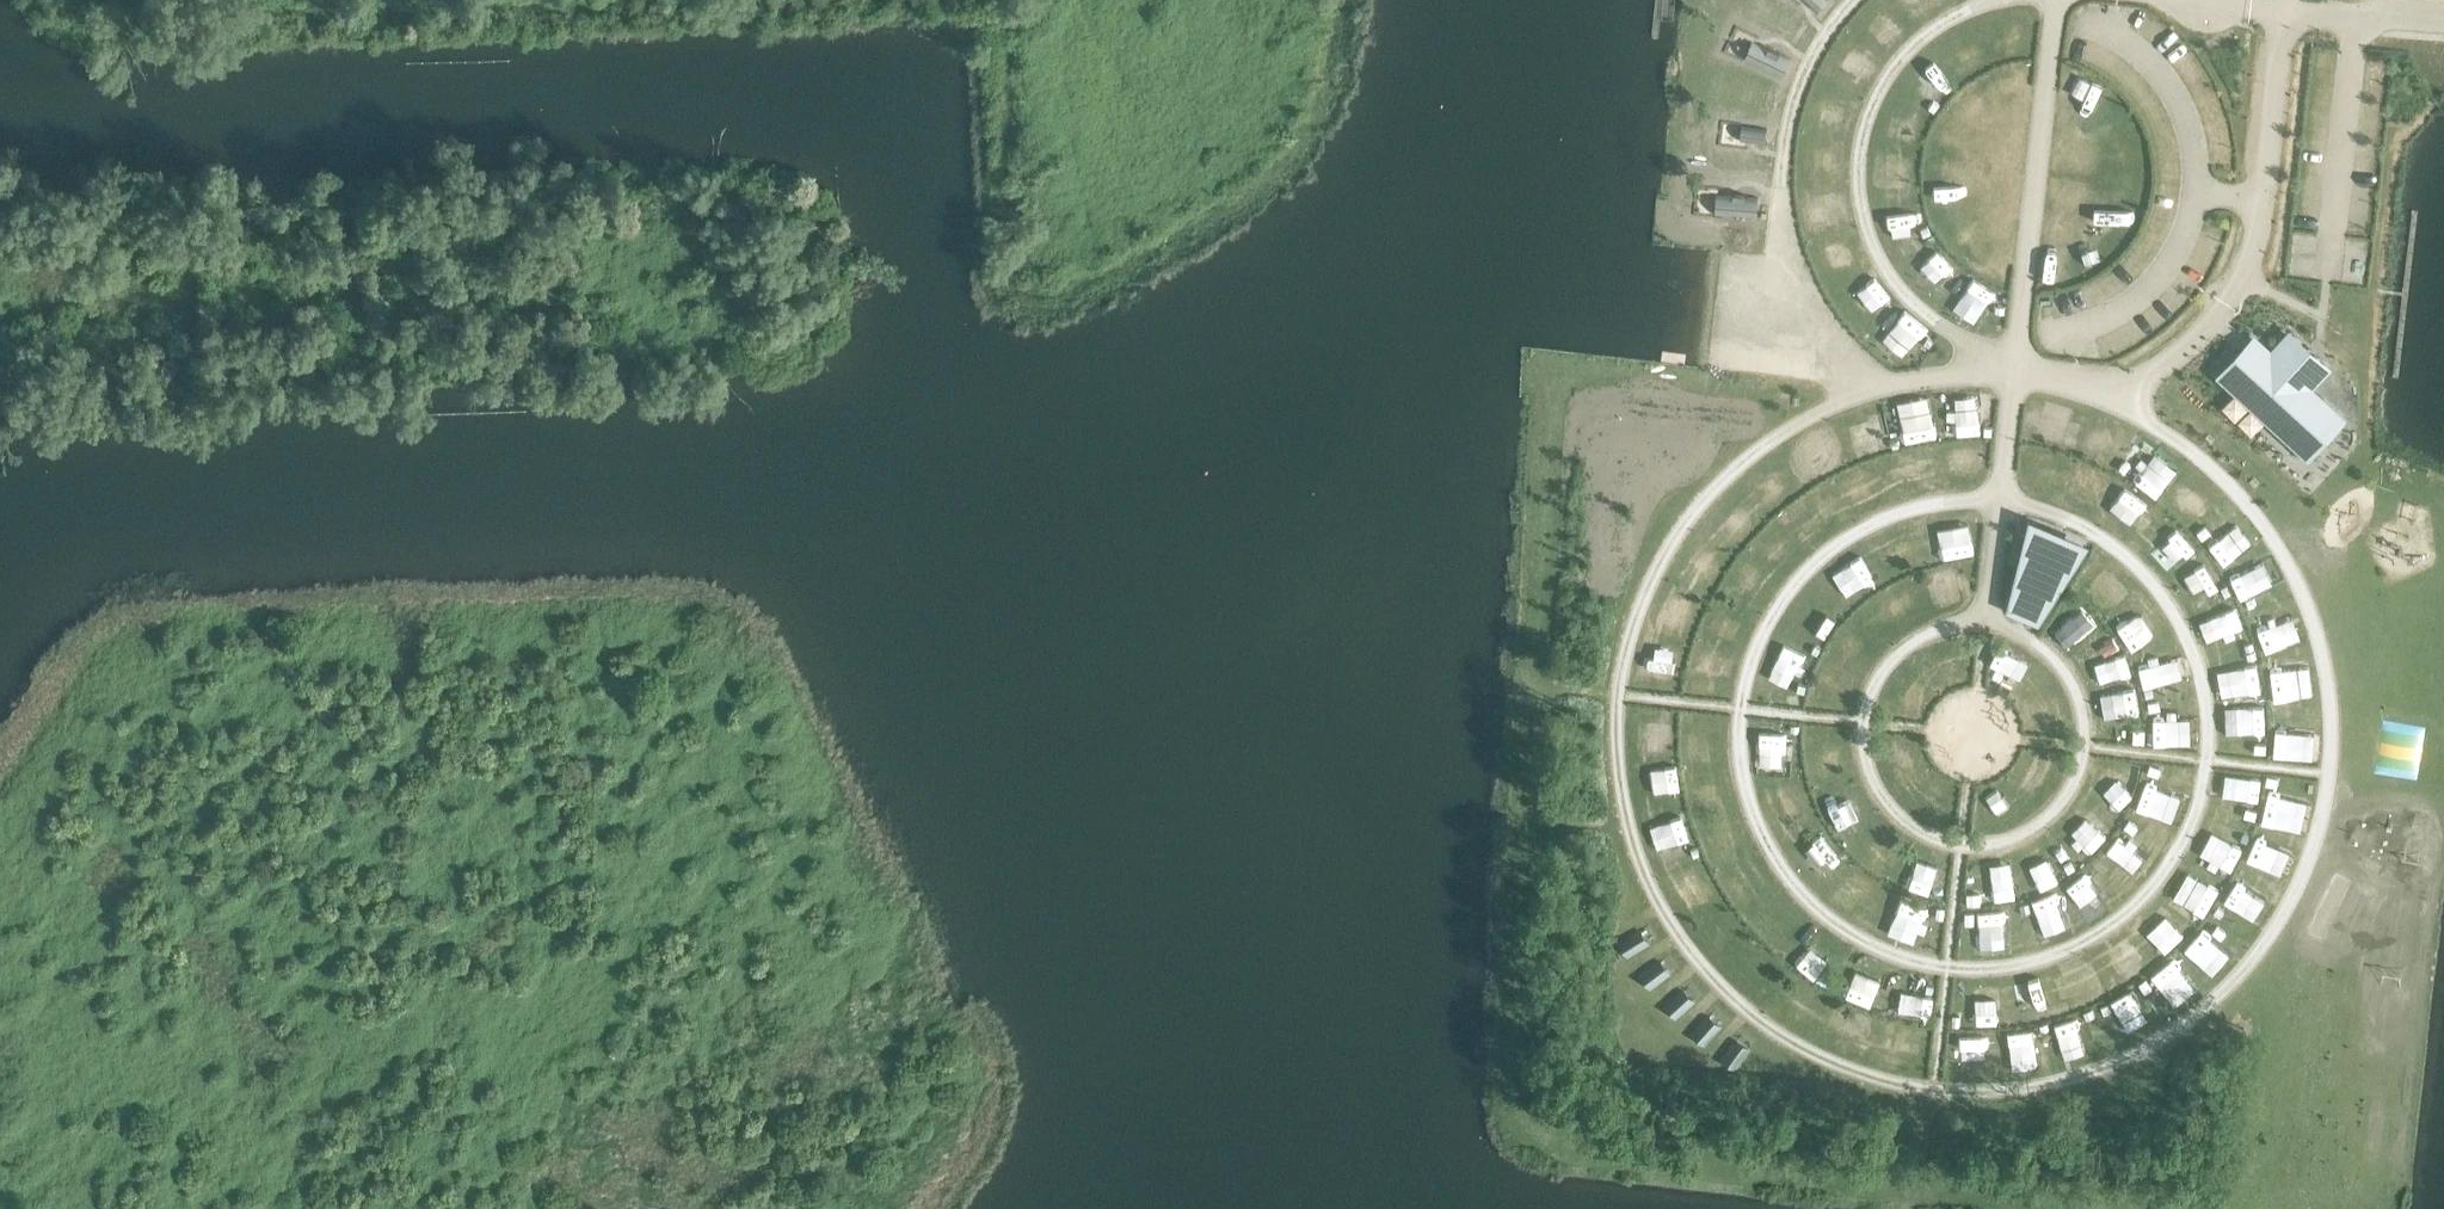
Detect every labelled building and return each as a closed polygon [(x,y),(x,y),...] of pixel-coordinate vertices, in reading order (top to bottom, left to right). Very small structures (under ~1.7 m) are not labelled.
[(2254,341),(2222,376),(2308,455),(2340,420),(2306,389),(2325,368),(2290,336),(2271,357),(2254,341)] [(2032,525),(2012,608),(2037,619),(2082,546),(2032,525)]
